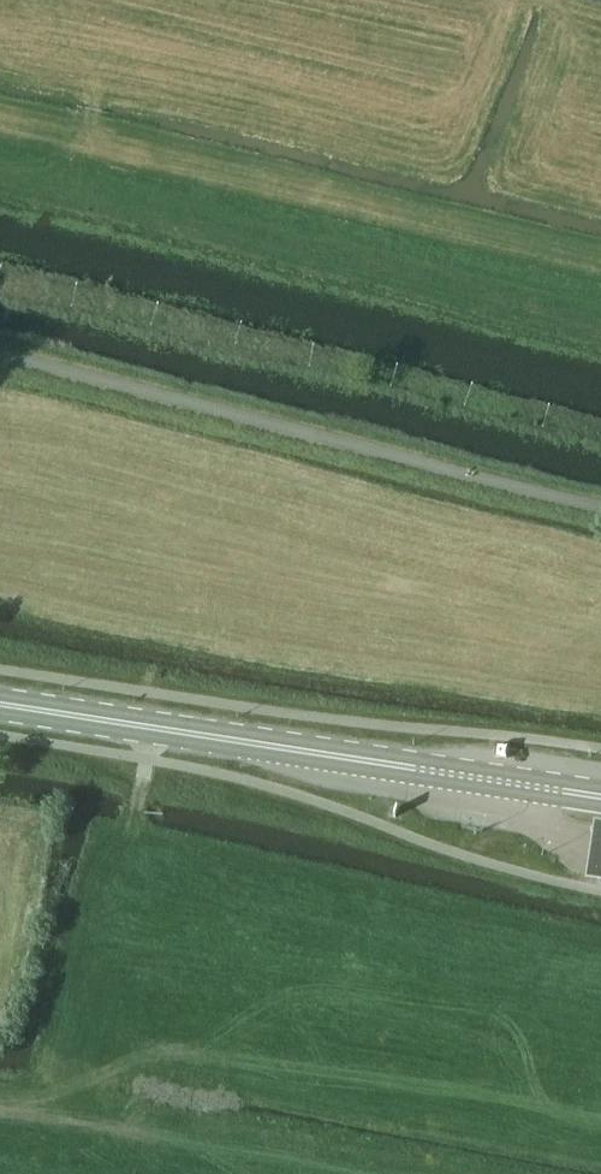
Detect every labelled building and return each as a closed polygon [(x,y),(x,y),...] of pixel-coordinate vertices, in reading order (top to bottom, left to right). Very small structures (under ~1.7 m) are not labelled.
[(596,824),(587,880),(600,882),(600,825),(596,824)]
